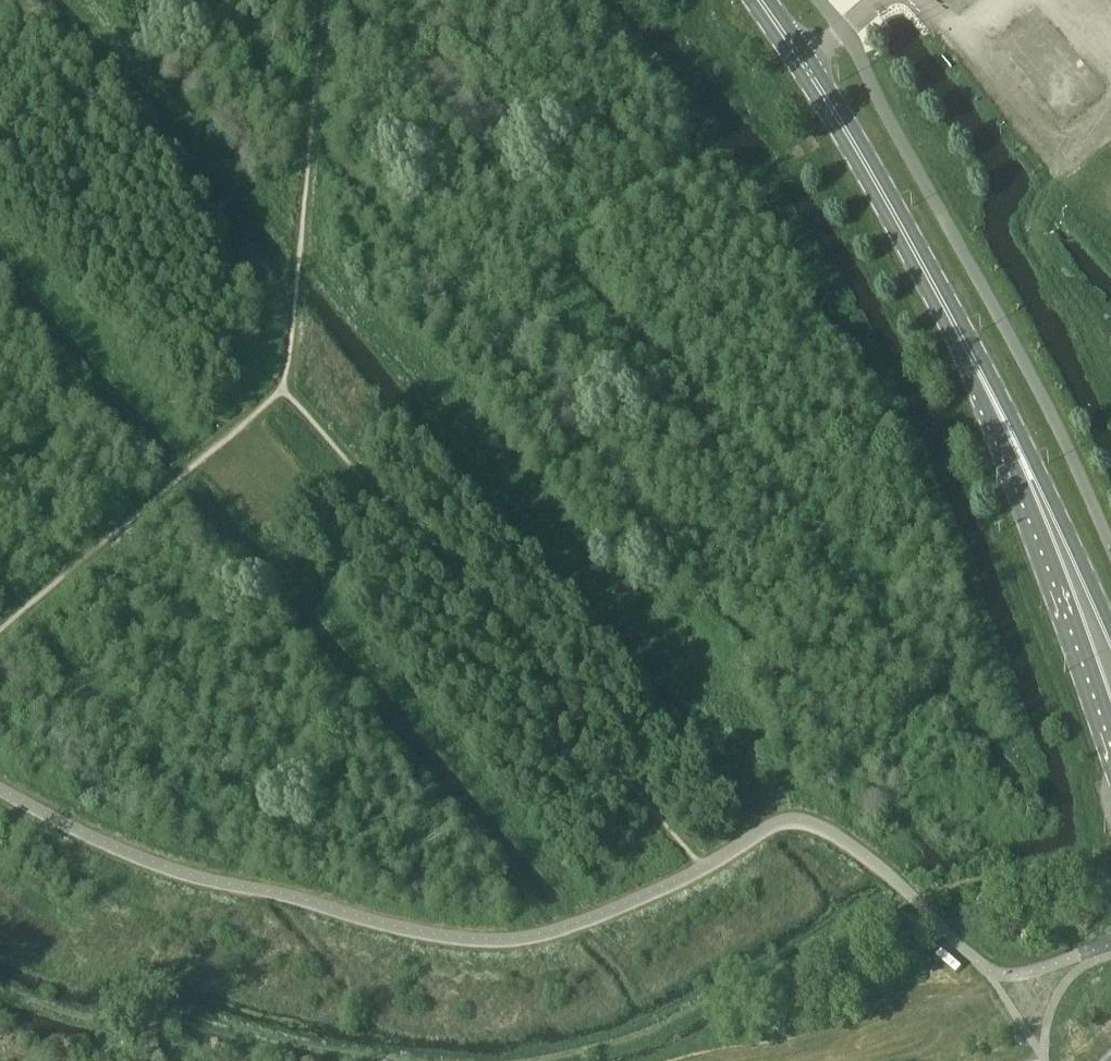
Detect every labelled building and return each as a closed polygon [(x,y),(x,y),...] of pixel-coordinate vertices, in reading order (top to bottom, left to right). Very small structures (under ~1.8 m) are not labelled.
[(1110,886),(1110,874),(1109,867),(1097,871),(1102,889),(1110,886)]
